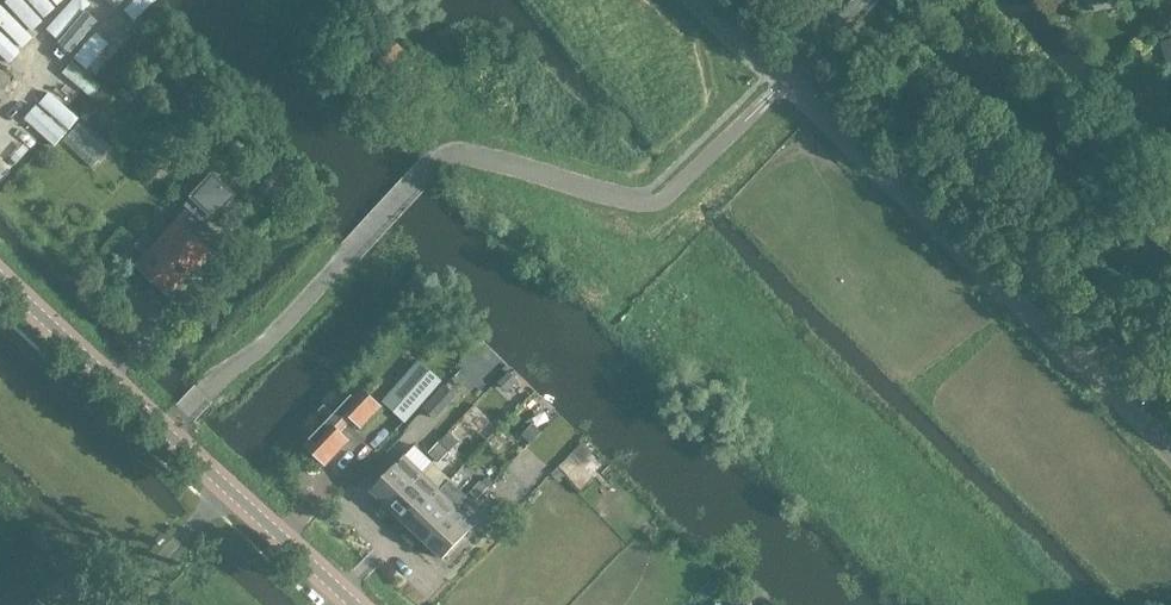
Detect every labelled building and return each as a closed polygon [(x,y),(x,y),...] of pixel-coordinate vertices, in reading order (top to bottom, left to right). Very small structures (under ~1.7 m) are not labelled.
[(44,11),(34,0),(13,0),(34,21),(44,11)] [(0,13),(0,16),(22,40),(34,28),(11,3),(0,13)] [(11,60),(21,49),(0,29),(0,49),(11,60)] [(1158,41),(1165,71),(1170,69),(1170,38),(1158,41)] [(108,83),(119,72),(89,43),(78,54),(108,83)] [(54,90),(48,99),(71,112),(76,103),(54,90)] [(54,144),(69,131),(41,101),(27,115),(54,144)] [(65,137),(94,165),(109,149),(81,121),(65,137)] [(222,240),(208,227),(218,216),(212,211),(229,193),(206,172),(192,187),(191,186),(178,201),(186,208),(154,242),(145,233),(134,245),(144,254),(134,265),(168,296),(212,250),(222,240)] [(405,419),(438,382),(416,363),(383,400),(405,419)] [(448,381),(424,402),(436,417),(461,395),(448,381)] [(340,432),(352,419),(361,427),(381,406),(360,386),(304,445),(325,465),(349,440),(340,432)] [(452,455),(438,442),(438,441),(428,452),(442,465),(452,455)] [(499,481),(514,498),(549,468),(534,451),(499,481)] [(389,507),(422,472),(404,455),(371,490),(389,507)] [(407,524),(440,489),(422,472),(389,507),(407,524)] [(487,488),(473,474),(463,485),(477,498),(487,488)] [(425,541),(458,506),(440,489),(407,524),(425,541)] [(443,559),(476,523),(458,506),(425,541),(443,559)]
